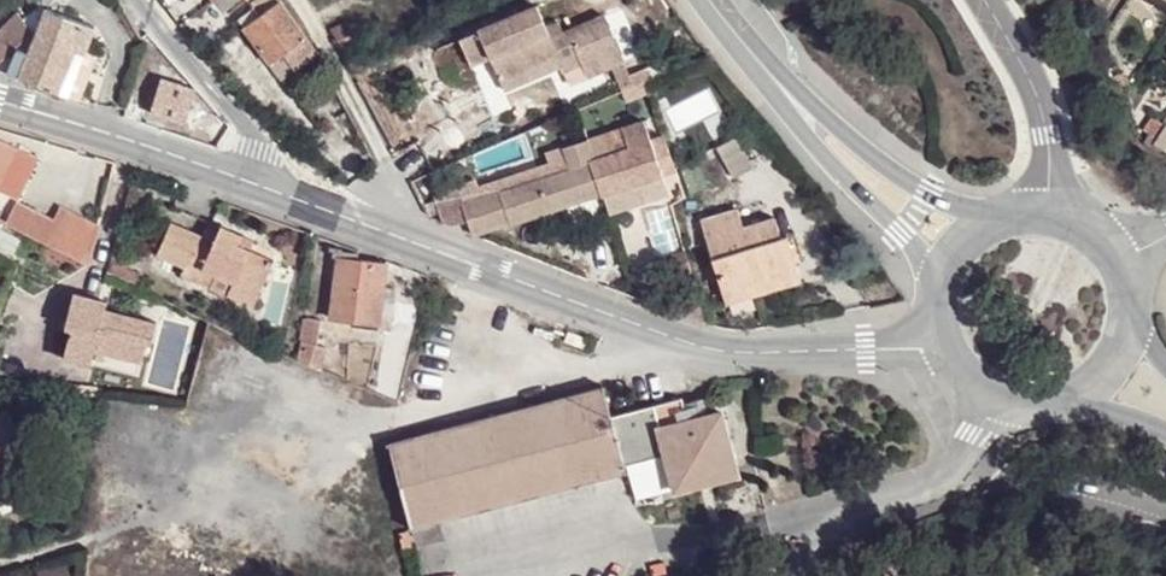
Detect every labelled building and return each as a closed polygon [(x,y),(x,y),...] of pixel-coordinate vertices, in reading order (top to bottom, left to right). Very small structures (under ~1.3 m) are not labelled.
[(317,51),(280,0),(257,0),(250,5),(253,9),(239,20),(271,61),(284,50),(298,68),(317,51)] [(637,53),(618,8),(578,24),(574,12),(558,18),(550,0),(549,0),(472,32),(483,58),(499,52),(510,75),(570,51),(573,61),(589,53),(593,60),(597,71),(622,60),(637,53)] [(771,5),(759,16),(770,29),(783,18),(771,5)] [(58,90),(75,47),(86,52),(96,27),(50,9),(46,8),(44,16),(42,18),(30,53),(18,49),(15,56),(8,54),(0,63),(0,69),(58,90)] [(8,54),(33,27),(17,11),(0,28),(0,63),(8,54)] [(331,27),(344,51),(357,44),(344,21),(331,27)] [(68,94),(86,52),(75,47),(58,90),(68,94)] [(514,85),(573,61),(570,51),(510,75),(514,85)] [(576,67),(593,60),(589,53),(573,61),(576,67)] [(647,78),(643,68),(637,53),(622,60),(632,86),(647,78)] [(661,61),(643,68),(647,78),(666,71),(661,61)] [(162,77),(180,84),(184,72),(184,71),(163,64),(159,76),(162,77)] [(196,89),(180,84),(162,77),(150,113),(185,124),(196,89)] [(707,91),(668,110),(678,130),(705,117),(699,105),(711,99),(707,91)] [(677,171),(664,135),(649,139),(647,133),(643,121),(622,128),(629,147),(611,152),(605,134),(588,139),(605,194),(611,214),(645,203),(639,183),(664,176),(677,171)] [(718,146),(734,176),(754,166),(738,136),(718,146)] [(18,147),(0,137),(0,184),(18,147)] [(477,180),(436,196),(443,218),(455,223),(469,219),(475,233),(510,223),(512,225),(605,194),(588,139),(545,153),(548,163),(480,188),(477,180)] [(639,183),(645,203),(670,195),(664,176),(639,183)] [(53,220),(18,203),(8,225),(89,264),(99,225),(60,206),(53,220)] [(802,281),(794,256),(787,258),(782,239),(775,218),(743,227),(737,209),(703,220),(727,302),(802,281)] [(270,257),(246,248),(232,243),(236,232),(216,224),(212,235),(198,230),(196,234),(164,222),(152,256),(185,268),(184,272),(233,290),(231,294),(254,302),(270,257)] [(232,243),(246,248),(249,237),(236,232),(232,243)] [(787,258),(794,256),(789,237),(782,239),(787,258)] [(381,322),(390,261),(361,257),(361,251),(339,249),(332,316),(381,322)] [(685,251),(674,255),(681,276),(692,271),(685,251)] [(107,353),(139,362),(144,342),(149,343),(154,321),(101,305),(103,301),(72,292),(63,327),(70,328),(62,358),(87,365),(88,362),(92,345),(99,336),(110,339),(107,353)] [(300,358),(323,367),(327,347),(317,345),(321,321),(305,317),(301,340),(303,341),(300,358)] [(588,338),(568,332),(565,342),(585,348),(588,338)] [(135,375),(139,362),(107,353),(110,339),(99,336),(92,345),(88,362),(135,375)] [(69,382),(69,391),(87,394),(95,395),(95,385),(69,382)] [(690,424),(684,398),(611,418),(605,388),(391,439),(398,477),(409,527),(627,475),(625,469),(668,460),(674,483),(703,476),(705,489),(742,479),(727,417),(690,424)] [(28,452),(14,429),(20,427),(9,407),(0,412),(0,467),(28,452)] [(703,476),(674,483),(677,496),(705,489),(703,476)]
